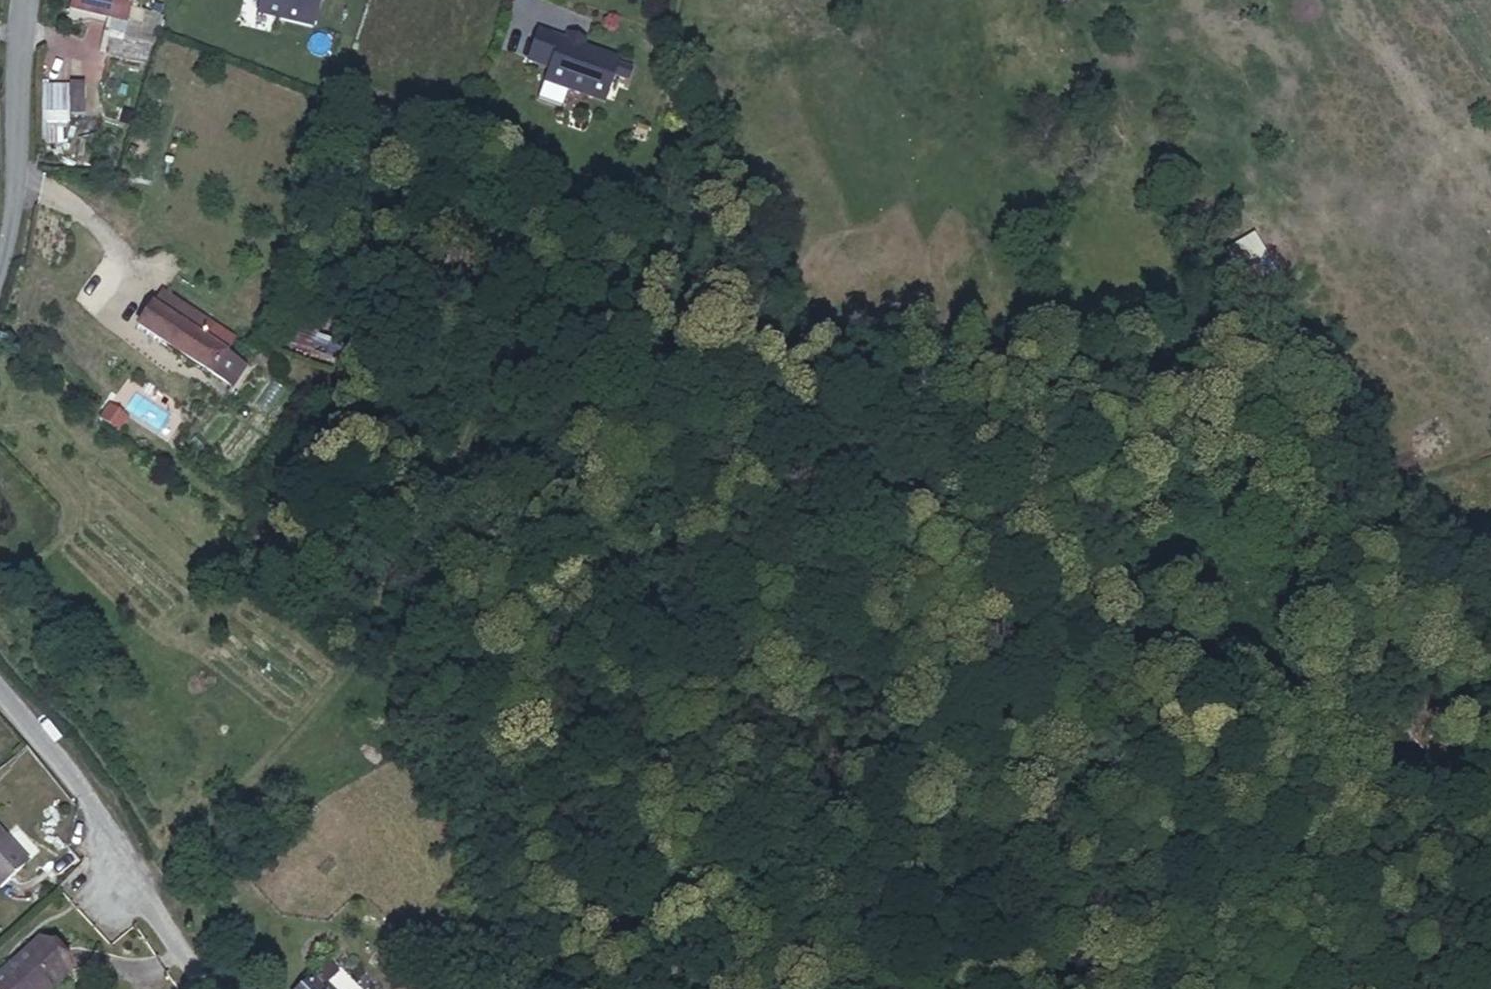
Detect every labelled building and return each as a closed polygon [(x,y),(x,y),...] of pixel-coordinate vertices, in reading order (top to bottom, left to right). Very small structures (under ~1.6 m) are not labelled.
[(132,0),(70,0),(68,10),(126,23),(132,0)] [(317,0),(254,0),(250,11),(308,29),(317,0)] [(601,101),(615,63),(599,57),(600,55),(575,46),(574,48),(537,35),(528,60),(549,67),(544,80),(563,87),(565,91),(578,96),(582,94),(601,101)] [(68,143),(67,83),(38,84),(39,143),(68,143)] [(1252,232),(1235,242),(1254,274),(1271,265),(1252,232)] [(234,340),(161,292),(152,306),(151,305),(137,327),(211,375),(231,388),(244,366),(225,354),(234,340)] [(0,831),(0,887),(28,862),(0,831)] [(70,971),(40,938),(0,974),(0,988),(50,988),(70,971)] [(308,978),(297,988),(320,988),(308,978)]
